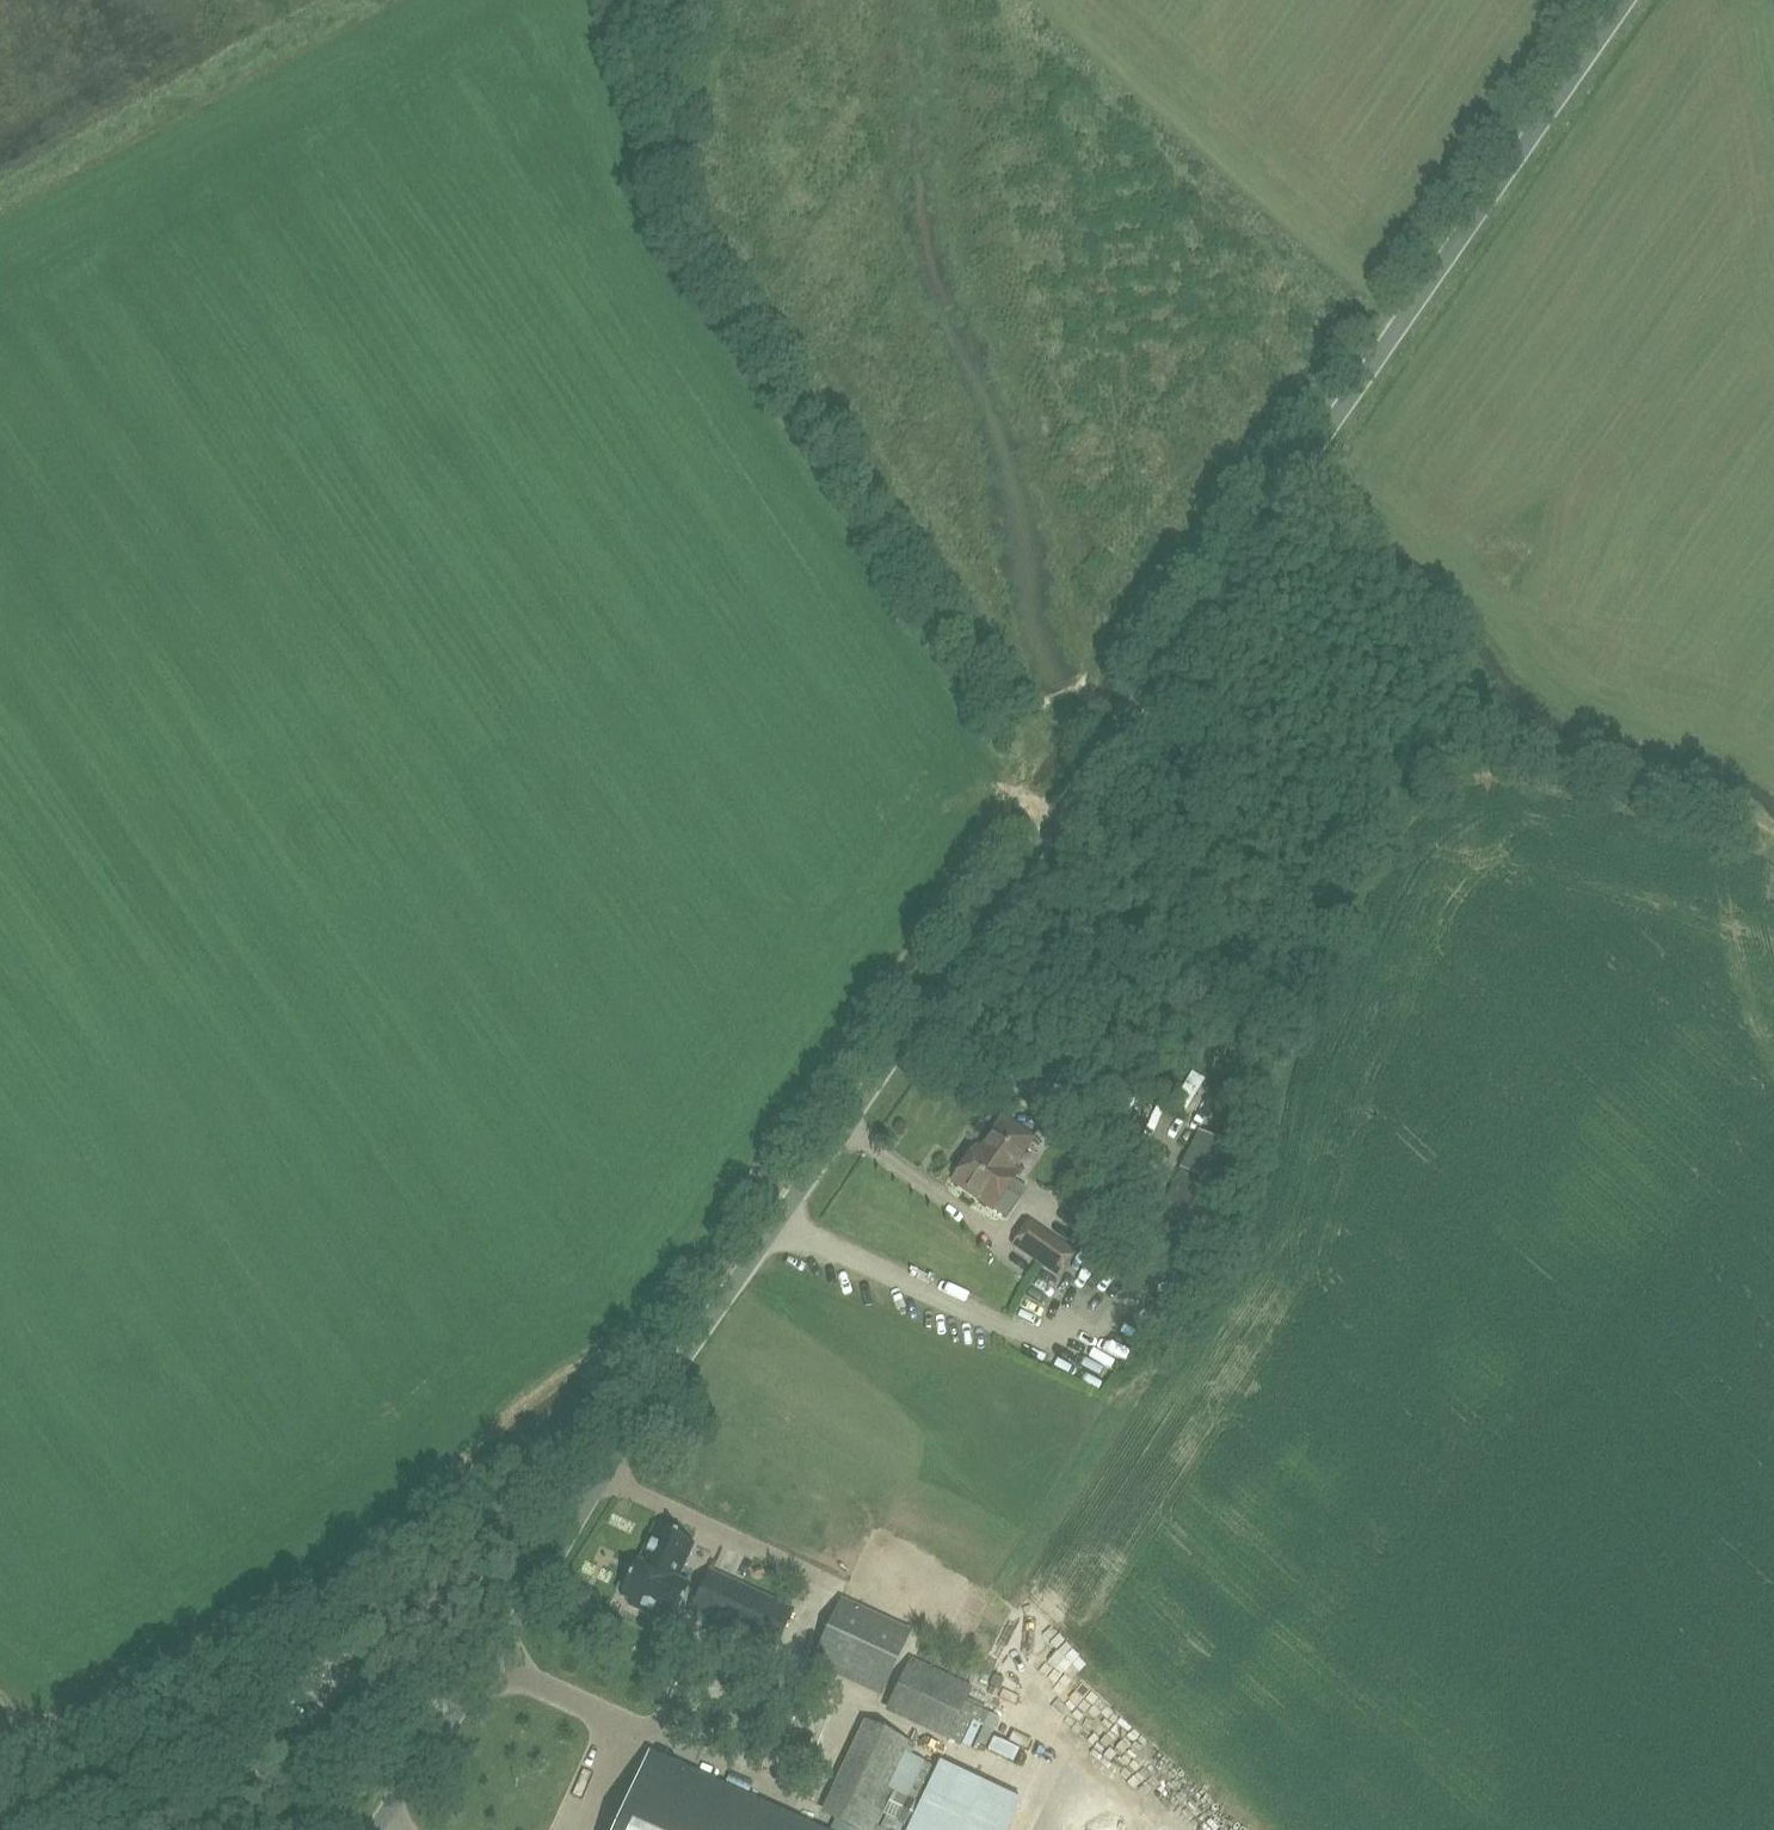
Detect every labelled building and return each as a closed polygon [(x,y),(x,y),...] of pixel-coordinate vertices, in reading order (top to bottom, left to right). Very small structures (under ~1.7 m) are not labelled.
[(975,1149),(951,1183),(991,1211),(1014,1178),(1017,1180),(1021,1174),(1012,1168),(1031,1140),(1001,1120),(979,1152),(975,1149)] [(1233,1212),(1217,1204),(1241,1157),(1198,1135),(1152,1224),(1195,1246),(1196,1246),(1215,1256),(1230,1228),(1226,1226),(1233,1212)] [(1034,1214),(1075,1240),(1085,1224),(1044,1199),(1034,1214)] [(1013,1247),(1048,1272),(1056,1278),(1072,1256),(1028,1225),(1013,1247)] [(1165,1267),(1147,1285),(1155,1293),(1173,1276),(1165,1267)] [(1065,1343),(1060,1353),(1080,1363),(1085,1352),(1065,1343)] [(656,1525),(639,1562),(636,1561),(620,1594),(630,1599),(628,1603),(660,1619),(662,1614),(672,1619),(688,1586),(675,1580),(693,1543),(656,1525)] [(793,1611),(709,1571),(688,1614),(772,1654),(793,1611)] [(907,1637),(840,1605),(813,1661),(880,1693),(907,1637)] [(972,1687),(910,1658),(884,1714),(947,1743),(972,1687)] [(867,1729),(824,1821),(844,1829),(864,1829),(903,1746),(867,1729)] [(616,1829),(817,1829),(652,1756),(626,1808),(616,1829)] [(923,1765),(910,1761),(886,1829),(901,1829),(923,1765)]
